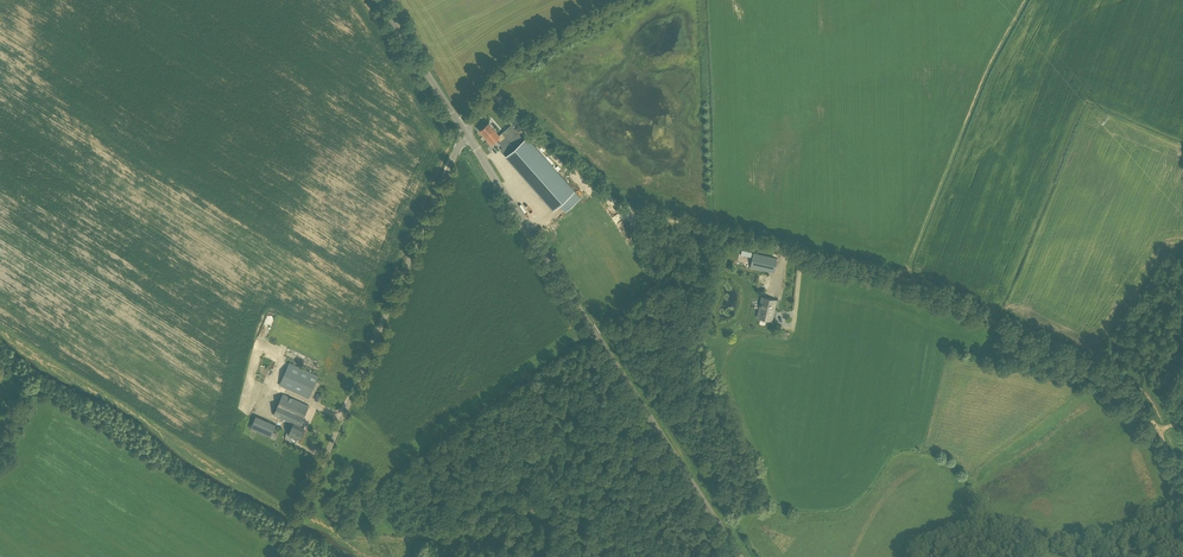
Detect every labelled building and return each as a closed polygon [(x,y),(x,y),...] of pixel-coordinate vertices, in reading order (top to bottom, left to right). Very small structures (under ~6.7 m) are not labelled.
[(497,139),(499,142),(499,143),(502,147),(504,147),(506,144),(511,150),(506,155),(553,209),(559,204),(565,211),(580,198),(527,137),(524,139),(514,129),(505,136),(502,133),(499,135),(488,123),(480,130),(492,143),(497,139)] [(774,273),(777,258),(754,253),(750,267),(774,273)] [(772,320),(776,300),(762,297),(758,317),(772,320)] [(308,398),(319,376),(289,362),(279,385),(308,398)] [(309,406),(283,394),(280,400),(274,414),(293,423),(288,434),(290,434),(289,437),(297,440),(298,438),(299,439),(304,428),(300,426),(309,406)] [(274,413),(277,405),(269,402),(265,410),(274,413)] [(270,437),(276,424),(256,416),(251,428),(270,437)]
